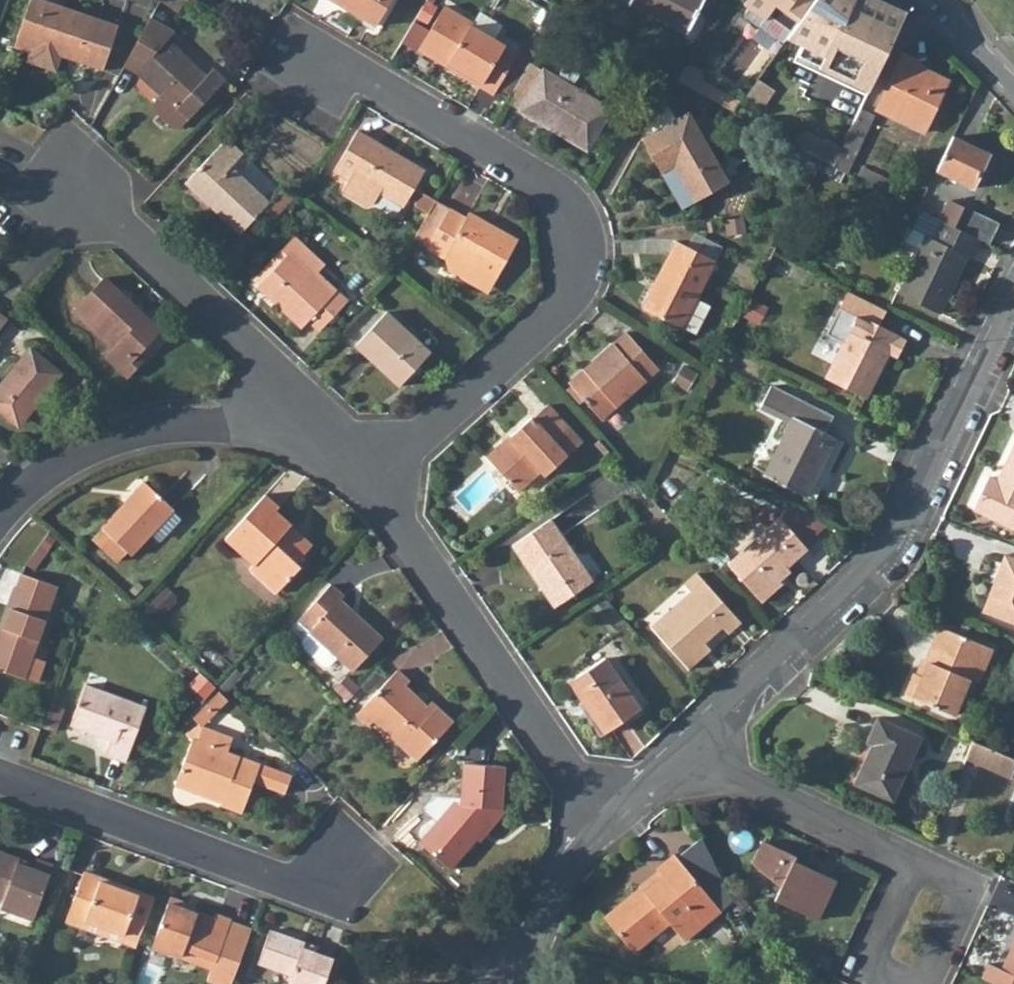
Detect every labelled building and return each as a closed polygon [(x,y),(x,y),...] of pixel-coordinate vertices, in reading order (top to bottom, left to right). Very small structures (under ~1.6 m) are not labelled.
[(29,1),(59,12),(63,5),(55,3),(47,0),(29,0),(29,1)] [(159,3),(177,13),(185,0),(161,0),(159,3)] [(377,29),(394,0),(330,0),(377,29)] [(630,7),(686,37),(705,0),(634,0),(630,7)] [(816,0),(749,0),(744,6),(766,21),(761,27),(785,43),(789,37),(816,0)] [(789,37),(801,46),(793,61),(865,96),(904,13),(876,0),(816,0),(789,37)] [(59,12),(29,1),(13,45),(28,51),(25,59),(54,70),(60,55),(62,50),(67,52),(68,49),(83,54),(80,62),(102,69),(118,26),(63,5),(59,12)] [(444,9),(420,50),(481,85),(479,89),(493,97),(518,56),(471,29),(473,25),(444,9)] [(124,65),(137,72),(175,107),(168,115),(181,126),(225,80),(211,68),(204,76),(167,42),(175,33),(150,19),(127,61),(124,65)] [(887,92),(880,107),(925,129),(948,79),(920,66),(921,63),(905,56),(887,92)] [(529,65),(506,104),(550,130),(587,151),(610,112),(529,65)] [(731,104),(735,93),(701,79),(697,90),(731,104)] [(754,85),(745,98),(762,109),(774,91),(758,80),(754,85)] [(640,139),(658,173),(672,165),(692,202),(726,183),(692,124),(686,112),(640,139)] [(792,127),(785,140),(821,159),(832,165),(833,164),(842,147),(830,141),(833,137),(826,134),(821,142),(792,127)] [(355,131),(330,173),(347,182),(341,192),(364,206),(371,205),(377,195),(401,209),(423,172),(355,131)] [(226,138),(184,182),(239,233),(268,203),(229,167),(242,154),(226,138)] [(952,141),(935,173),(972,191),(987,159),(952,141)] [(672,165),(658,173),(679,209),(692,202),(672,165)] [(952,197),(943,216),(956,222),(992,239),(1000,221),(952,197)] [(943,216),(922,206),(915,221),(898,257),(912,264),(899,292),(939,311),(967,253),(973,256),(981,238),(955,226),(956,222),(943,216)] [(445,276),(466,288),(476,271),(494,282),(512,250),(516,243),(467,215),(463,220),(446,211),(424,250),(441,260),(445,276)] [(721,256),(726,244),(696,232),(691,244),(721,256)] [(252,278),(257,283),(286,252),(330,294),(335,288),(286,241),(252,278)] [(675,242),(642,310),(682,329),(695,336),(710,306),(695,300),(714,262),(675,242)] [(286,252),(257,283),(301,325),(306,319),(318,331),(347,299),(335,288),(330,294),(286,252)] [(476,271),(466,288),(484,298),(494,282),(476,271)] [(102,277),(71,310),(112,349),(104,357),(126,378),(138,365),(132,359),(158,331),(102,277)] [(385,312),(354,346),(398,387),(429,353),(402,329),(385,312)] [(863,315),(833,375),(872,395),(885,368),(889,370),(906,336),(863,315)] [(626,336),(568,385),(599,422),(657,373),(640,353),(626,336)] [(0,379),(0,407),(14,418),(22,409),(32,396),(35,400),(60,367),(29,342),(0,379)] [(767,475),(807,493),(835,434),(825,430),(833,414),(769,384),(762,401),(793,415),(767,475)] [(529,418),(485,458),(515,491),(538,470),(544,476),(579,445),(545,406),(530,419),(529,418)] [(998,479),(989,474),(973,506),(1013,527),(1013,447),(998,479)] [(142,480),(101,528),(133,555),(174,508),(142,480)] [(283,531),(292,521),(275,507),(279,503),(265,491),(226,536),(255,561),(250,566),(278,590),(302,562),(297,558),(308,544),(292,531),(288,536),(283,531)] [(780,519),(728,565),(763,603),(782,585),(776,578),(808,550),(780,519)] [(550,520),(512,547),(526,567),(556,608),(593,582),(550,520)] [(313,540),(292,521),(283,531),(288,536),(292,531),(308,544),(313,540)] [(1005,559),(985,613),(1013,623),(1013,562),(1005,559)] [(30,672),(36,655),(63,582),(25,569),(19,585),(18,584),(0,633),(0,666),(28,676),(30,672)] [(705,655),(699,648),(704,644),(723,627),(729,634),(741,623),(705,583),(667,616),(664,619),(653,628),(689,669),(705,655)] [(356,671),(385,637),(341,600),(345,596),(331,585),(294,629),(305,639),(302,643),(327,665),(333,665),(340,657),(356,671)] [(910,686),(906,695),(953,714),(960,698),(974,665),(983,668),(992,648),(941,627),(921,675),(916,673),(913,679),(910,686)] [(704,644),(699,648),(705,655),(710,650),(704,644)] [(36,655),(30,672),(42,677),(48,660),(36,655)] [(606,659),(571,684),(584,703),(587,701),(609,733),(641,710),(606,659)] [(399,670),(359,716),(371,727),(377,720),(421,759),(456,720),(439,706),(435,711),(407,686),(411,681),(399,670)] [(91,684),(76,724),(115,739),(110,753),(132,761),(152,706),(91,684)] [(223,686),(208,703),(220,713),(234,696),(223,686)] [(208,703),(193,720),(206,729),(220,713),(208,703)] [(874,744),(858,782),(894,799),(901,784),(922,737),(880,719),(869,742),(874,744)] [(231,754),(218,749),(223,736),(206,729),(201,743),(196,741),(180,788),(226,805),(225,808),(246,815),(258,783),(287,792),(293,775),(231,754)] [(223,736),(218,749),(231,754),(236,740),(223,736)] [(967,757),(1012,778),(1013,773),(1013,758),(975,741),(967,757)] [(464,805),(429,847),(455,868),(464,856),(480,836),(490,824),(495,827),(509,810),(505,807),(508,765),(467,762),(464,805)] [(423,842),(429,847),(464,805),(457,801),(423,842)] [(490,824),(480,836),(485,840),(495,827),(490,824)] [(677,853),(714,902),(719,908),(732,898),(701,836),(677,853)] [(762,839),(751,861),(779,884),(772,897),(814,916),(832,878),(792,859),(794,854),(774,844),(762,839)] [(644,885),(641,881),(604,909),(632,945),(667,918),(682,936),(702,921),(697,914),(714,902),(677,853),(675,850),(657,863),(658,864),(663,870),(644,885)] [(0,853),(0,901),(2,902),(0,906),(0,909),(32,920),(52,866),(35,859),(32,869),(17,863),(17,859),(0,853)] [(658,864),(639,879),(641,881),(644,885),(663,870),(658,864)] [(100,876),(83,870),(65,920),(82,926),(85,919),(123,933),(120,941),(134,946),(153,897),(119,884),(118,888),(99,881),(100,876)] [(168,898),(151,945),(214,967),(218,955),(219,954),(231,920),(214,914),(212,919),(184,909),(186,905),(168,898)] [(714,902),(697,914),(702,921),(719,908),(714,902)] [(85,919),(82,926),(120,941),(123,933),(85,919)] [(257,962),(291,974),(288,981),(296,983),(323,983),(333,958),(314,952),(317,946),(269,929),(261,952),(260,955),(257,962)] [(999,966),(1013,973),(1013,935),(999,966)]
